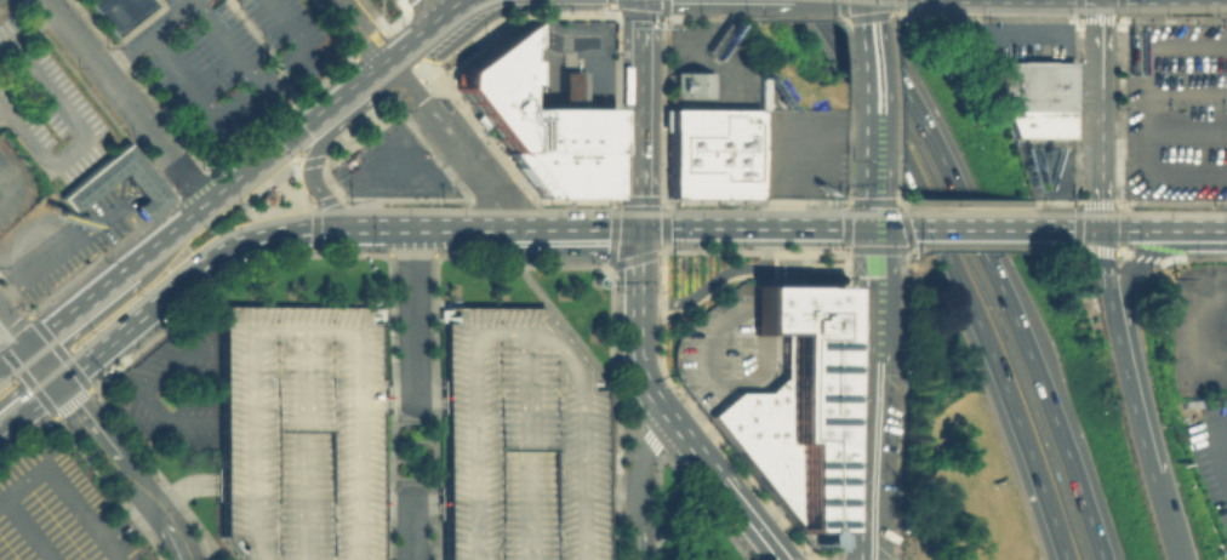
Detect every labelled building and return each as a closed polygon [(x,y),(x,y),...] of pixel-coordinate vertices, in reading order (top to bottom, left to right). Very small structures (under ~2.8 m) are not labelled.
[(113,36),(84,0),(152,0),(155,4),(113,36)] [(525,19),(525,39),(525,107),(612,107),(611,198),(538,198),(524,178),(452,86),(453,70),(525,19)] [(978,61),(1068,62),(1068,141),(1009,141),(978,61)] [(672,72),(710,73),(709,98),(670,97),(672,72)] [(667,109),(753,109),(752,196),(666,196),(667,109)] [(126,141),(171,198),(142,221),(130,206),(141,198),(120,171),(69,212),(56,196),(126,141)] [(752,284),(734,284),(685,322),(678,330),(673,338),(669,348),(669,361),(672,372),(678,383),(703,415),(731,392),(761,392),(780,373),(780,330),(764,330),(752,330),(752,303),(752,284)] [(752,330),(752,303),(752,284),(764,284),(837,284),(837,530),(824,530),(824,544),(821,544),(821,548),(812,548),(812,544),(809,544),(809,530),(797,530),(793,526),(703,415),(731,392),(761,392),(780,373),(780,330),(764,330),(752,330)] [(379,501),(379,559),(237,559),(216,532),(216,481),(216,446),(217,421),(217,347),(217,318),(217,302),(381,307),(379,400),(379,501)] [(603,377),(604,559),(439,559),(439,501),(439,401),(439,305),(542,305),(603,377)]
